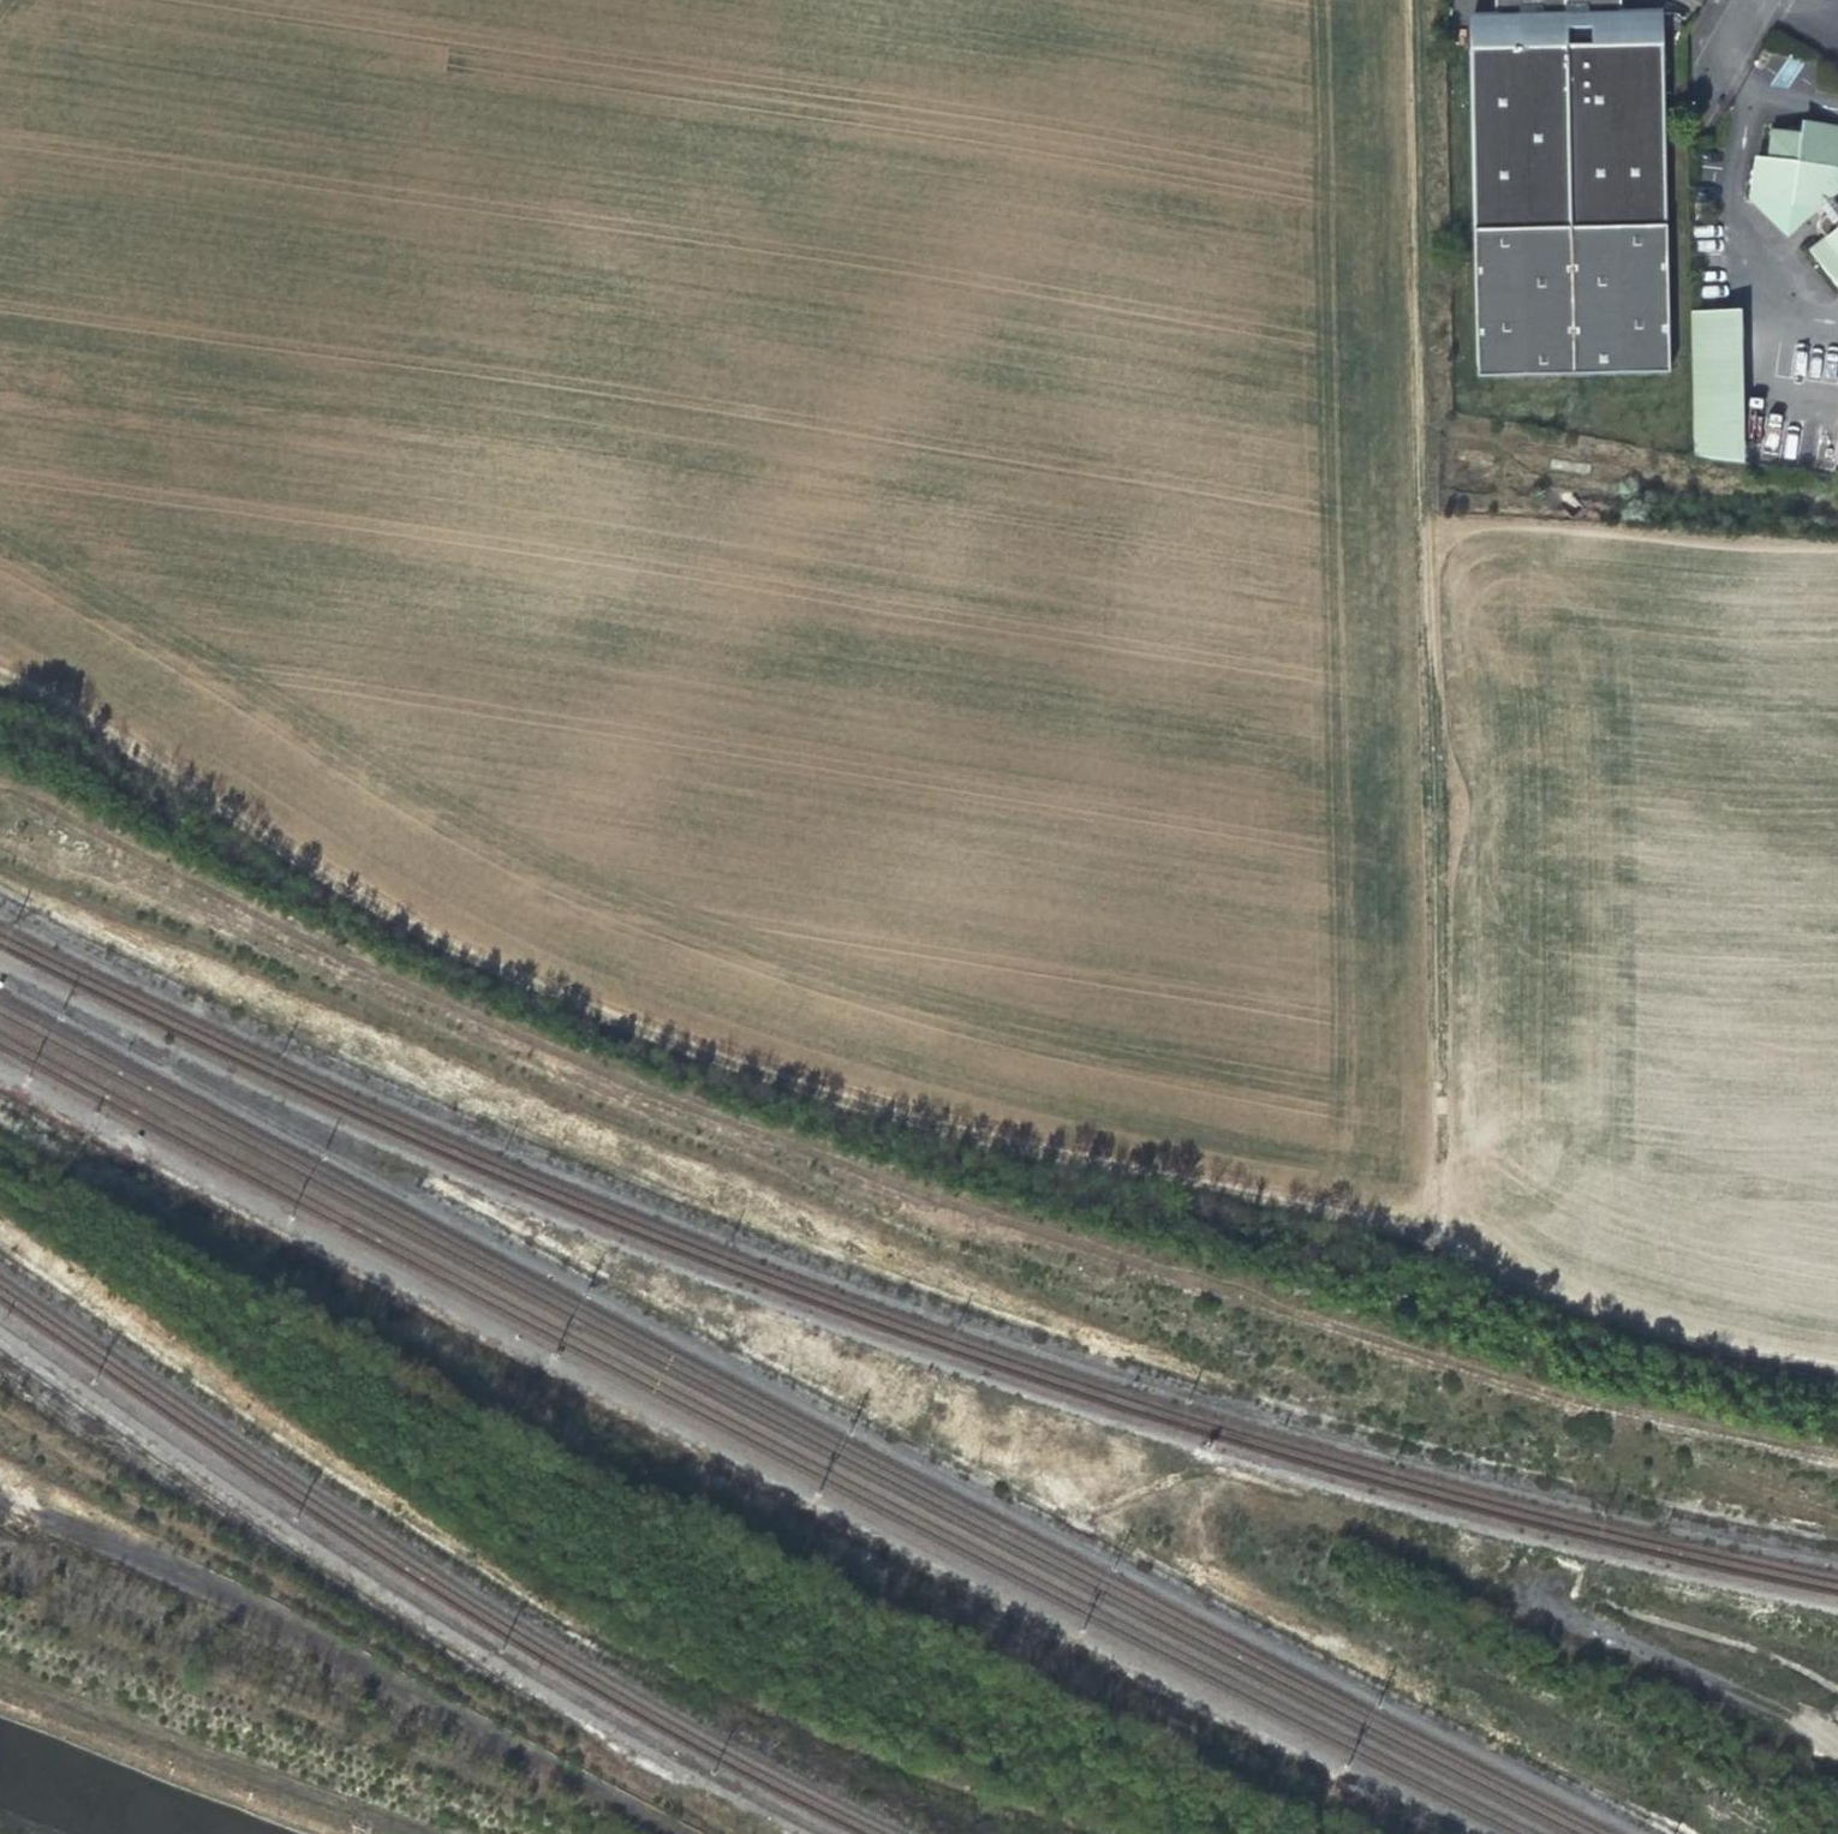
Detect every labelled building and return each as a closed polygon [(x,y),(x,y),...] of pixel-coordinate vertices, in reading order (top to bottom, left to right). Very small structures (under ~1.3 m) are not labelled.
[(1572,378),(1665,376),(1659,48),(1618,49),(1617,3),(1617,0),(1490,0),(1490,51),(1467,51),(1472,380),(1572,378)] [(1618,49),(1659,48),(1658,3),(1617,3),(1618,49)] [(1774,85),(1792,90),(1801,59),(1782,54),(1774,85)] [(1823,209),(1836,200),(1837,199),(1837,128),(1804,123),(1803,135),(1772,131),(1768,161),(1757,160),(1751,203),(1819,212),(1823,209)] [(1828,217),(1837,210),(1837,204),(1836,200),(1823,209),(1828,217)] [(1828,240),(1837,233),(1837,210),(1828,217),(1825,220),(1823,224),(1823,229),(1825,235),(1828,240)] [(1828,240),(1812,253),(1837,287),(1837,233),(1828,240)] [(1690,308),(1692,455),(1729,461),(1740,462),(1736,307),(1690,308)] [(1809,381),(1837,385),(1837,334),(1814,331),(1809,381)]
